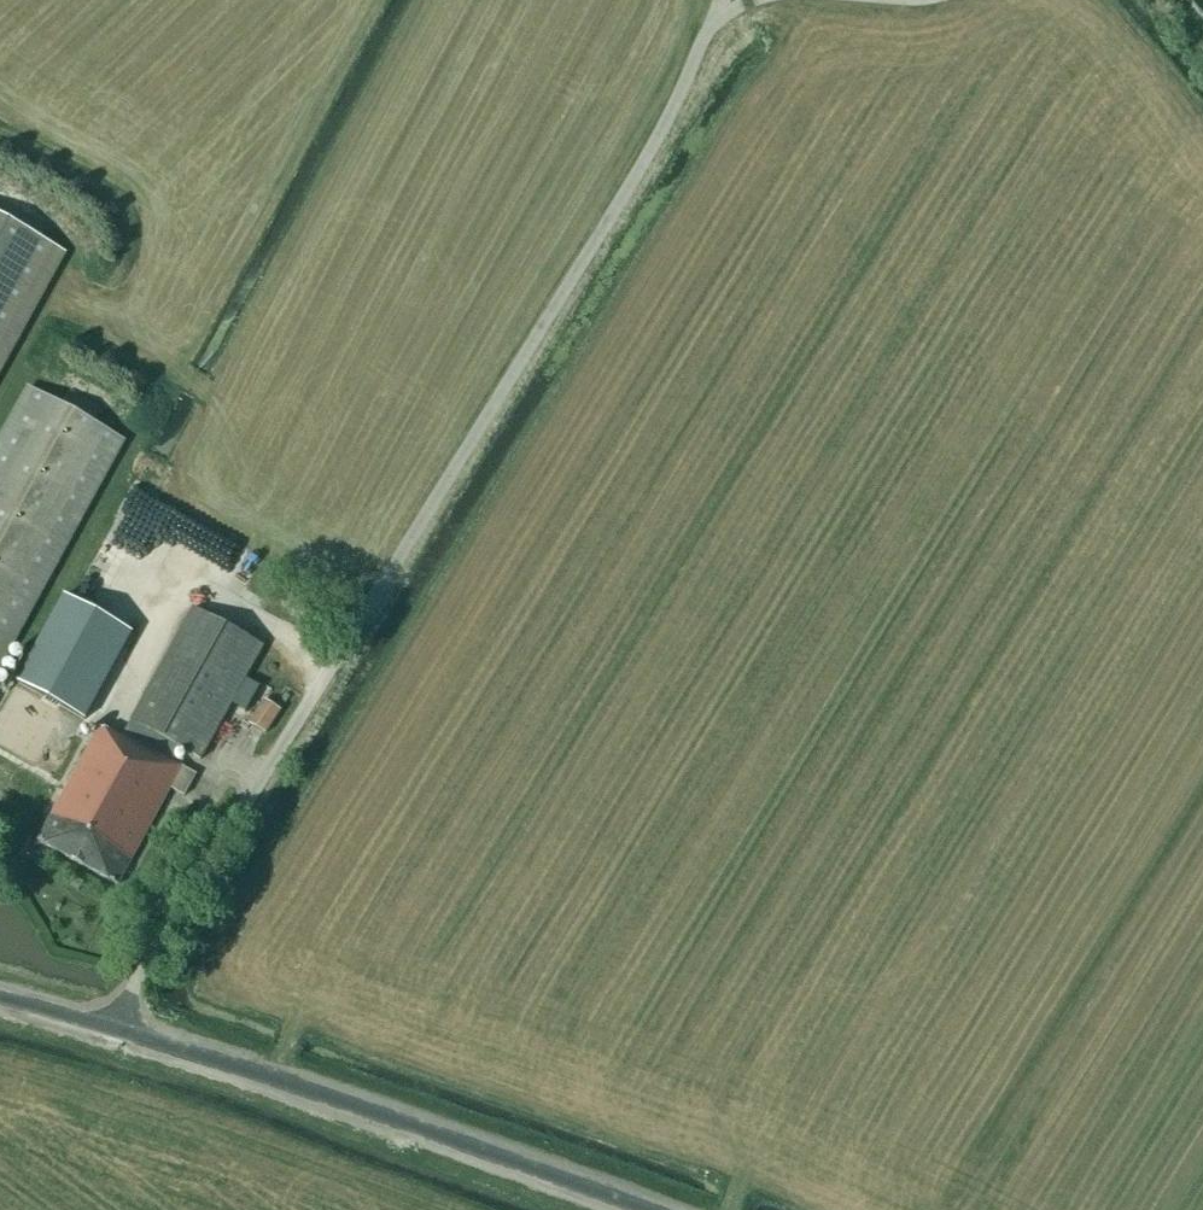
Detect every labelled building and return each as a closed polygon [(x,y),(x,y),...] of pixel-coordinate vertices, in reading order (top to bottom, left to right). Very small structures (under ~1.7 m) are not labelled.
[(0,219),(0,346),(54,249),(0,219)] [(126,442),(92,423),(101,407),(70,390),(61,406),(28,388),(0,440),(0,670),(126,442)] [(134,639),(67,602),(20,687),(87,725),(134,639)] [(173,762),(180,749),(201,760),(264,647),(194,609),(122,740),(100,728),(38,842),(118,886),(171,789),(184,796),(196,774),(173,762)] [(281,711),(265,701),(250,725),(266,734),(281,711)]
